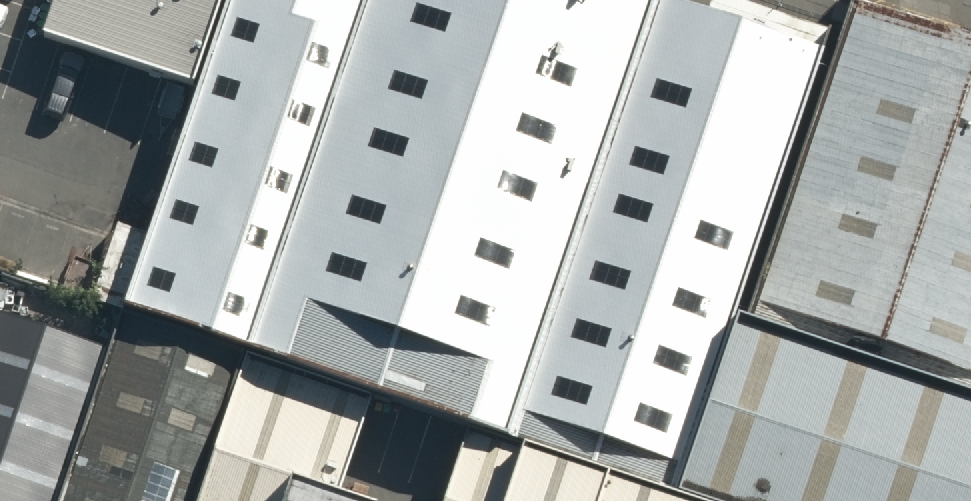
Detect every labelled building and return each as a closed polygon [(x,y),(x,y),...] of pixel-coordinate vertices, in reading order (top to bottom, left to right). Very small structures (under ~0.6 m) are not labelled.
[(42,30),(195,82),(223,0),(53,0),(42,30)] [(130,328),(251,369),(376,0),(241,0),(130,328)] [(600,0),(379,0),(254,370),(502,453),(650,17),(600,0)] [(652,19),(504,455),(640,500),(669,500),(814,73),(652,19)] [(837,20),(730,336),(970,417),(970,65),(837,20)] [(108,366),(0,330),(0,500),(62,500),(108,366)] [(124,339),(69,500),(201,500),(242,379),(124,339)] [(727,347),(674,500),(970,500),(970,429),(727,347)] [(252,383),(212,500),(347,500),(373,424),(252,383)] [(466,449),(448,500),(623,500),(466,449)]
